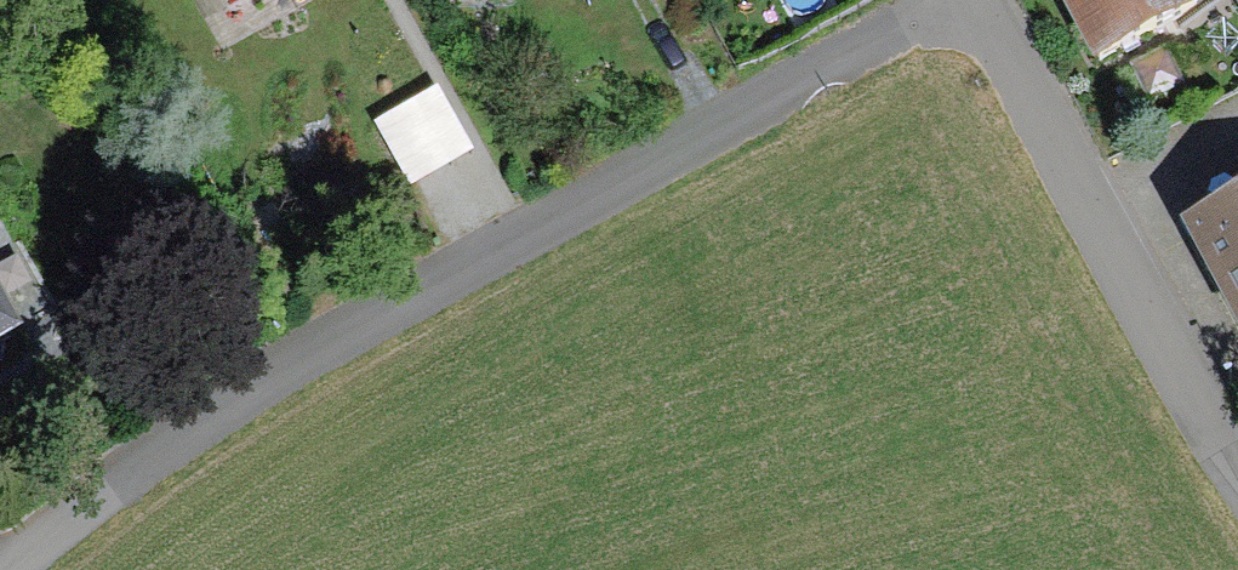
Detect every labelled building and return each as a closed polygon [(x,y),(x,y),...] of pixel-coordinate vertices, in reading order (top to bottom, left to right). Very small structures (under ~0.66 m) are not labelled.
[(226,18),(259,0),(216,0),(226,18)] [(298,10),(316,0),(293,0),(298,10)] [(1094,75),(1235,0),(1054,0),(1094,75)] [(373,127),(410,192),(475,155),(438,90),(373,127)] [(1237,339),(1237,204),(1182,234),(1237,339)] [(24,341),(0,299),(0,355),(24,341)]
